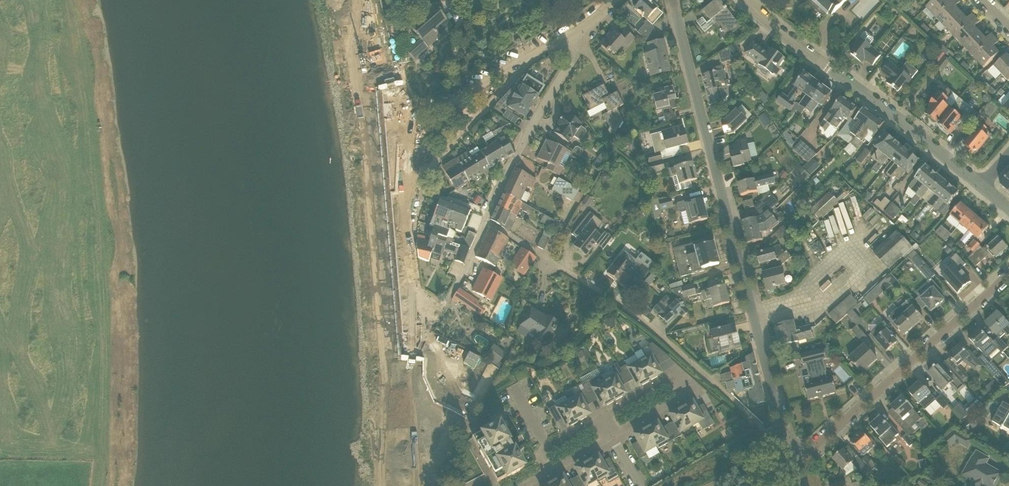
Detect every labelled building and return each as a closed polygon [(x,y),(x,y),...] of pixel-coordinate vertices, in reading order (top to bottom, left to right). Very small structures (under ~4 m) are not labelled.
[(648,21),(638,32),(647,41),(657,38),(653,24),(662,14),(648,1),(649,0),(640,0),(641,1),(634,9),(648,21)] [(721,0),(717,0),(703,11),(707,16),(698,23),(705,32),(716,23),(727,38),(742,27),(721,0)] [(806,3),(816,11),(819,7),(828,15),(829,13),(832,15),(846,0),(809,0),(806,3)] [(926,8),(936,18),(954,0),(935,0),(926,8)] [(959,0),(954,0),(936,18),(946,28),(961,13),(955,7),(961,2),(959,0)] [(428,47),(452,26),(434,5),(410,26),(421,40),(408,52),(414,59),(428,47)] [(967,19),(961,13),(946,28),(955,38),(976,18),(973,14),(967,19)] [(980,22),(976,18),(955,38),(965,48),(980,33),(974,27),(980,22)] [(607,36),(600,44),(607,51),(609,49),(614,54),(621,46),(625,49),(635,37),(625,29),(625,30),(620,36),(615,31),(609,37),(607,36)] [(860,38),(854,45),(856,47),(851,54),(862,63),(865,59),(873,65),(881,55),(871,47),(870,46),(874,41),(874,38),(867,32),(864,32),(860,38)] [(986,39),(980,33),(965,48),(975,58),(995,38),(992,34),(986,39)] [(985,68),(999,53),(994,47),(999,42),(995,38),(975,58),(985,68)] [(664,40),(647,45),(649,52),(649,53),(646,54),(651,76),(669,71),(664,51),(666,51),(664,40)] [(758,62),(773,75),(774,74),(776,75),(781,69),(779,67),(785,59),(772,49),(769,53),(753,42),(745,53),(758,62)] [(735,56),(742,51),(737,43),(730,47),(735,56)] [(729,47),(719,54),(721,62),(732,59),(729,47)] [(928,62),(934,56),(928,51),(922,57),(928,62)] [(939,62),(946,54),(942,51),(935,59),(939,62)] [(1007,55),(995,66),(1002,74),(1008,67),(1008,57),(1007,55)] [(945,56),(936,67),(942,72),(951,61),(945,56)] [(903,85),(906,87),(912,79),(918,71),(907,62),(901,70),(900,71),(890,63),(882,73),(890,79),(887,82),(898,91),(903,85)] [(723,70),(702,76),(707,92),(730,85),(729,80),(726,80),(723,70)] [(814,80),(805,73),(795,87),(796,88),(788,99),(782,95),(777,102),(791,112),(796,104),(794,103),(803,92),(804,93),(814,80)] [(517,83),(496,106),(508,113),(522,121),(524,118),(525,118),(538,96),(544,87),(527,76),(527,77),(525,75),(524,75),(517,82),(517,83)] [(800,105),(806,110),(823,86),(814,80),(804,93),(807,95),(800,105)] [(977,91),(979,88),(980,87),(974,82),(969,88),(973,92),(977,91)] [(988,90),(991,86),(985,82),(982,85),(988,90)] [(722,110),(721,102),(724,102),(729,95),(729,93),(735,92),(733,84),(730,85),(707,92),(712,112),(722,110)] [(623,120),(617,108),(624,105),(617,92),(609,96),(604,85),(597,88),(582,96),(590,111),(604,103),(608,113),(604,115),(610,127),(609,129),(609,130),(609,131),(609,132),(610,133),(611,134),(613,134),(614,134),(616,133),(623,120)] [(656,111),(663,109),(664,115),(664,117),(659,118),(661,126),(666,124),(677,118),(675,112),(673,113),(672,109),(676,108),(674,100),(676,99),(672,86),(664,88),(665,92),(652,95),(656,111)] [(806,110),(812,114),(819,104),(822,106),(832,93),(823,86),(806,110)] [(991,86),(988,90),(993,95),(996,91),(991,86)] [(927,114),(939,124),(960,98),(948,89),(944,93),(942,92),(929,108),(931,110),(927,114)] [(987,94),(984,97),(984,100),(989,104),(993,99),(987,94)] [(858,108),(842,96),(833,109),(846,118),(846,119),(848,121),(858,108)] [(963,120),(971,126),(980,115),(966,104),(960,98),(939,124),(950,133),(958,124),(959,124),(963,120)] [(861,133),(875,115),(865,108),(855,121),(858,122),(848,135),(854,139),(861,133)] [(833,109),(821,126),(833,135),(838,129),(846,119),(846,118),(833,109)] [(748,121),(738,110),(727,121),(723,122),(726,135),(734,133),(748,121)] [(555,133),(563,139),(569,143),(574,137),(578,140),(582,139),(586,133),(586,130),(581,127),(583,124),(568,114),(567,115),(564,114),(559,122),(562,124),(560,127),(559,126),(555,133)] [(876,135),(885,123),(875,115),(861,133),(854,139),(845,149),(848,153),(851,156),(857,150),(868,134),(867,133),(869,130),(876,135)] [(980,115),(971,126),(975,129),(984,118),(980,115)] [(494,123),(489,126),(492,132),(497,129),(494,123)] [(975,156),(992,135),(986,130),(987,129),(982,125),(965,145),(971,150),(969,152),(975,156)] [(651,136),(655,152),(646,155),(648,164),(649,164),(662,160),(660,151),(687,144),(683,127),(661,132),(662,133),(651,136)] [(506,158),(513,154),(514,153),(499,129),(492,133),(506,158)] [(788,132),(784,136),(787,140),(792,145),(795,142),(790,137),(789,136),(790,135),(788,132)] [(481,152),(490,168),(506,158),(492,133),(484,139),(489,147),(481,152)] [(895,141),(886,134),(875,147),(878,149),(872,157),(878,162),(895,141)] [(746,139),(738,141),(739,144),(733,146),(735,151),(730,153),(734,167),(745,164),(752,160),(746,139)] [(547,169),(562,176),(572,156),(576,157),(576,155),(547,140),(537,158),(549,164),(547,169)] [(800,154),(808,146),(802,141),(795,150),(800,154)] [(878,162),(882,166),(889,158),(892,161),(903,147),(895,141),(878,162)] [(809,162),(818,154),(808,146),(800,154),(809,162)] [(903,147),(892,161),(895,163),(889,171),(887,174),(892,178),(894,175),(911,154),(903,147)] [(871,152),(866,148),(857,160),(862,164),(871,152)] [(481,152),(472,158),(468,152),(460,157),(456,151),(452,153),(456,160),(469,181),(490,168),(481,152)] [(603,161),(607,156),(603,153),(601,152),(597,157),(603,161)] [(909,174),(919,161),(911,154),(894,175),(899,179),(905,171),(909,174)] [(456,190),(469,181),(456,160),(443,168),(456,190)] [(650,174),(665,170),(662,160),(649,164),(647,164),(650,174)] [(817,169),(810,161),(804,168),(811,175),(817,169)] [(690,181),(697,180),(692,162),(669,168),(671,177),(673,177),(676,191),(692,187),(690,181)] [(882,166),(878,162),(872,169),(877,173),(882,166)] [(801,175),(805,170),(800,165),(795,169),(801,175)] [(934,173),(926,166),(908,187),(906,194),(913,199),(934,173)] [(535,178),(515,168),(503,193),(519,201),(527,184),(532,186),(535,178)] [(785,180),(789,175),(784,170),(779,175),(785,180)] [(915,206),(922,197),(926,200),(942,179),(934,173),(913,199),(911,202),(915,206)] [(738,184),(741,196),(758,192),(757,188),(769,185),(776,183),(774,175),(738,184)] [(1005,180),(1001,185),(1008,192),(1008,175),(1005,180)] [(553,190),(573,202),(574,200),(579,202),(584,193),(579,190),(580,190),(559,178),(553,190)] [(926,200),(925,201),(933,208),(951,186),(942,179),(926,200)] [(938,211),(945,202),(949,206),(959,193),(951,186),(933,208),(938,211)] [(813,217),(818,222),(847,196),(842,190),(835,197),(831,192),(809,212),(813,217)] [(771,192),(762,201),(755,207),(762,216),(761,217),(742,222),(745,234),(761,230),(760,226),(766,225),(779,213),(777,209),(778,208),(776,206),(779,204),(771,192)] [(515,217),(518,212),(520,208),(523,209),(522,210),(529,213),(531,208),(522,203),(519,201),(503,193),(497,206),(515,217)] [(588,207),(593,199),(587,195),(582,203),(588,207)] [(661,211),(674,207),(671,198),(651,203),(654,219),(660,218),(662,213),(661,211)] [(881,203),(878,200),(874,203),(883,211),(891,202),(886,198),(881,203)] [(449,212),(453,203),(441,199),(439,203),(430,225),(434,226),(434,227),(449,232),(450,228),(450,227),(445,225),(450,213),(449,212)] [(683,225),(691,223),(691,224),(707,219),(702,199),(687,203),(686,200),(677,203),(676,205),(678,211),(680,213),(683,225)] [(753,199),(744,201),(746,209),(755,206),(753,199)] [(464,228),(471,210),(453,203),(449,212),(450,213),(445,225),(450,227),(452,223),(458,225),(456,230),(462,232),(463,227),(464,228)] [(843,217),(839,219),(841,225),(846,224),(848,231),(853,229),(843,203),(839,205),(843,217)] [(894,219),(901,210),(897,208),(898,207),(892,203),(885,212),(894,219)] [(971,212),(961,203),(951,215),(960,224),(971,212)] [(491,219),(491,220),(505,228),(509,231),(515,217),(497,206),(491,219)] [(869,219),(877,210),(872,207),(865,215),(869,219)] [(574,245),(586,255),(596,243),(601,237),(592,230),(600,220),(590,212),(572,234),(579,240),(574,245)] [(786,218),(781,212),(779,213),(766,225),(760,226),(761,230),(745,234),(747,244),(762,241),(764,239),(762,233),(769,231),(786,218)] [(960,224),(969,231),(979,219),(971,212),(960,224)] [(551,228),(555,221),(544,215),(540,222),(551,228)] [(978,239),(989,227),(979,219),(969,231),(978,239)] [(911,231),(905,225),(898,220),(895,224),(901,229),(908,234),(911,231)] [(940,237),(946,229),(942,226),(935,233),(940,237)] [(446,239),(449,232),(434,227),(432,233),(430,232),(428,236),(426,237),(418,235),(417,240),(427,243),(427,245),(428,246),(427,249),(433,251),(440,237),(446,239)] [(483,243),(480,249),(476,257),(495,266),(504,248),(508,240),(509,238),(508,238),(490,227),(482,242),(483,243)] [(784,227),(774,235),(779,240),(788,231),(784,227)] [(469,231),(466,239),(473,242),(475,238),(476,234),(469,231)] [(898,232),(882,246),(875,253),(889,269),(890,268),(892,270),(902,262),(914,251),(915,250),(919,246),(917,243),(913,247),(898,232)] [(543,235),(537,246),(544,250),(550,238),(543,235)] [(433,251),(431,258),(439,260),(442,254),(444,249),(457,254),(455,260),(464,264),(469,249),(470,249),(473,242),(466,239),(463,246),(453,242),(453,241),(446,239),(440,237),(433,251)] [(988,247),(987,246),(984,249),(980,246),(974,252),(968,258),(976,266),(992,252),(997,258),(1008,248),(999,238),(988,247)] [(416,246),(418,258),(429,262),(430,257),(431,258),(433,251),(427,249),(428,246),(427,245),(427,243),(417,240),(416,246)] [(974,240),(968,247),(974,252),(980,246),(981,245),(974,240)] [(703,268),(719,264),(713,243),(706,244),(705,241),(673,249),(681,276),(704,270),(703,268)] [(773,250),(758,254),(761,263),(762,267),(770,264),(769,261),(776,259),(776,258),(780,257),(782,254),(780,245),(772,247),(773,250)] [(537,257),(522,247),(509,265),(524,276),(537,257)] [(782,266),(792,257),(787,251),(777,260),(782,266)] [(943,274),(958,292),(971,281),(961,269),(967,264),(957,253),(951,259),(955,264),(943,274)] [(930,279),(936,274),(918,254),(912,260),(930,279)] [(625,285),(627,284),(634,289),(642,280),(650,269),(642,263),(641,264),(636,260),(631,267),(619,257),(607,272),(619,282),(620,281),(625,285)] [(782,269),(763,274),(768,291),(777,289),(776,286),(786,283),(782,269)] [(484,270),(473,291),(490,300),(502,279),(484,270)] [(657,277),(653,273),(645,281),(649,286),(657,277)] [(886,279),(898,292),(903,287),(892,275),(886,279)] [(671,290),(680,288),(678,282),(670,285),(671,290)] [(695,290),(693,284),(681,287),(680,288),(671,290),(685,306),(690,304),(688,297),(699,294),(698,289),(695,290)] [(704,301),(706,300),(708,308),(729,303),(724,285),(702,291),(704,301)] [(940,295),(933,287),(921,298),(932,311),(944,300),(940,295)] [(478,302),(459,288),(453,297),(473,311),(478,302)] [(870,305),(877,299),(871,293),(864,299),(870,305)] [(860,304),(851,295),(829,315),(837,324),(848,314),(853,310),(860,304)] [(683,317),(690,311),(677,298),(666,308),(660,302),(654,308),(659,314),(659,315),(667,324),(679,313),(683,317)] [(918,312),(919,311),(909,300),(899,309),(900,310),(914,327),(923,318),(918,312)] [(642,301),(636,306),(646,316),(652,311),(642,301)] [(730,306),(727,304),(724,305),(722,308),(723,312),(726,314),(729,314),(731,311),(730,306)] [(515,330),(532,341),(535,336),(545,342),(558,322),(546,314),(546,315),(531,306),(515,330)] [(859,316),(853,310),(848,314),(854,321),(859,316)] [(888,318),(898,330),(899,329),(905,335),(914,327),(900,310),(893,316),(892,315),(888,318)] [(1006,334),(1008,337),(1008,336),(1008,316),(1005,320),(998,313),(986,323),(997,335),(1002,331),(1006,334)] [(615,327),(615,319),(607,319),(607,328),(615,327)] [(777,326),(782,346),(799,341),(798,341),(813,337),(810,326),(801,329),(800,327),(795,328),(793,321),(777,326)] [(885,321),(871,333),(887,351),(898,342),(887,330),(890,328),(885,321)] [(852,331),(862,341),(867,336),(858,325),(852,331)] [(732,335),(730,327),(710,332),(713,341),(717,339),(721,353),(731,350),(740,347),(737,334),(732,335)] [(987,357),(998,347),(993,341),(994,341),(991,338),(989,339),(980,329),(979,329),(978,328),(973,332),(974,333),(969,338),(978,348),(979,348),(987,357)] [(1008,347),(1000,338),(999,337),(994,341),(993,341),(998,347),(1003,352),(1008,347)] [(949,356),(958,366),(963,361),(977,371),(983,366),(967,348),(966,348),(961,342),(955,348),(956,350),(949,356)] [(657,375),(661,373),(652,358),(663,352),(652,343),(641,350),(646,358),(639,362),(650,380),(651,379),(651,380),(658,376),(657,375)] [(506,353),(494,345),(487,355),(499,363),(506,353)] [(850,359),(862,373),(877,359),(865,345),(850,359)] [(588,355),(584,350),(578,353),(581,359),(584,357),(588,355)] [(834,380),(828,381),(823,360),(827,359),(825,350),(801,355),(803,365),(807,364),(813,385),(805,387),(809,400),(837,393),(834,380)] [(732,381),(743,378),(745,377),(744,372),(757,368),(753,353),(745,358),(746,362),(741,363),(741,364),(730,368),(731,372),(720,374),(721,383),(726,382),(732,381)] [(985,366),(994,376),(1002,385),(1008,380),(1000,372),(992,362),(991,361),(985,366)] [(629,371),(638,386),(642,384),(643,385),(649,382),(648,380),(650,380),(639,362),(628,368),(627,365),(620,369),(623,374),(629,371)] [(622,396),(625,393),(617,378),(623,374),(620,369),(617,364),(609,368),(614,376),(604,382),(614,400),(615,399),(616,400),(622,397),(622,396)] [(944,389),(944,390),(950,384),(958,393),(967,385),(964,382),(953,370),(948,374),(939,364),(936,367),(935,366),(934,368),(934,369),(929,373),(939,384),(937,385),(942,391),(944,389)] [(968,378),(958,366),(953,370),(964,382),(968,378)] [(765,402),(761,385),(757,368),(744,372),(745,377),(743,378),(732,381),(734,388),(734,389),(735,391),(748,391),(752,405),(765,402)] [(604,382),(597,386),(593,377),(581,384),(588,395),(593,391),(603,406),(607,404),(607,405),(613,402),(613,401),(614,400),(604,382)] [(726,382),(728,389),(734,388),(732,381),(726,382)] [(920,381),(909,391),(925,410),(936,400),(944,409),(949,405),(941,395),(936,399),(931,393),(920,381)] [(581,398),(588,395),(581,384),(571,390),(574,395),(567,399),(568,402),(579,420),(580,419),(581,420),(587,417),(586,416),(590,414),(581,398)] [(891,407),(893,408),(888,412),(907,434),(910,437),(915,433),(921,428),(917,423),(922,418),(903,397),(891,407)] [(691,426),(693,425),(698,422),(703,430),(714,424),(708,413),(701,417),(692,401),(689,403),(688,402),(682,406),(682,407),(681,408),(691,426)] [(562,416),(567,426),(571,424),(572,425),(578,422),(577,421),(579,420),(568,402),(557,408),(556,406),(549,409),(555,420),(562,416)] [(1008,429),(1008,406),(1004,403),(993,422),(1002,427),(1001,429),(1002,430),(1004,427),(1008,429)] [(960,404),(953,409),(963,420),(969,415),(960,404)] [(674,412),(670,414),(678,430),(672,433),(675,439),(682,435),(680,432),(691,426),(681,408),(680,408),(679,407),(673,411),(674,412)] [(881,416),(870,425),(881,437),(880,438),(887,447),(896,439),(895,438),(899,434),(897,433),(888,422),(886,423),(881,416)] [(969,433),(979,425),(972,416),(962,424),(969,433)] [(666,437),(657,421),(653,424),(652,422),(646,426),(647,427),(646,428),(656,446),(657,449),(675,439),(672,433),(666,437)] [(519,470),(524,467),(499,423),(494,426),(494,424),(486,429),(486,430),(473,438),(477,444),(476,445),(493,476),(494,475),(498,482),(511,474),(512,475),(520,471),(519,470)] [(638,432),(634,434),(643,450),(636,454),(639,459),(646,455),(645,452),(656,446),(646,428),(644,429),(644,428),(637,431),(638,432)] [(956,442),(968,449),(974,439),(955,429),(941,441),(948,449),(956,442)] [(864,456),(872,449),(871,448),(876,444),(870,438),(869,439),(863,432),(852,442),(859,450),(864,456)] [(902,437),(910,446),(915,443),(910,437),(907,434),(902,437)] [(884,447),(882,450),(889,457),(891,455),(884,447)] [(853,460),(844,449),(833,458),(842,468),(841,475),(847,476),(857,469),(858,470),(860,469),(866,477),(871,471),(863,461),(858,455),(853,460)] [(983,485),(995,485),(1000,476),(984,467),(988,459),(977,452),(974,458),(977,460),(967,477),(983,485)] [(608,484),(620,477),(614,466),(607,470),(598,455),(594,457),(594,456),(587,459),(588,461),(587,461),(597,479),(597,480),(598,482),(605,478),(608,484)] [(870,460),(867,457),(863,461),(871,471),(877,466),(871,459),(870,460)] [(575,468),(581,478),(575,482),(577,485),(586,485),(597,480),(597,479),(587,461),(586,462),(585,461),(579,465),(579,466),(575,468)] [(563,475),(559,477),(558,476),(552,480),(553,481),(551,482),(554,485),(577,485),(575,482),(569,485),(563,475)] [(846,476),(847,476),(841,475),(839,483),(830,485),(847,485),(846,483),(846,476)]
